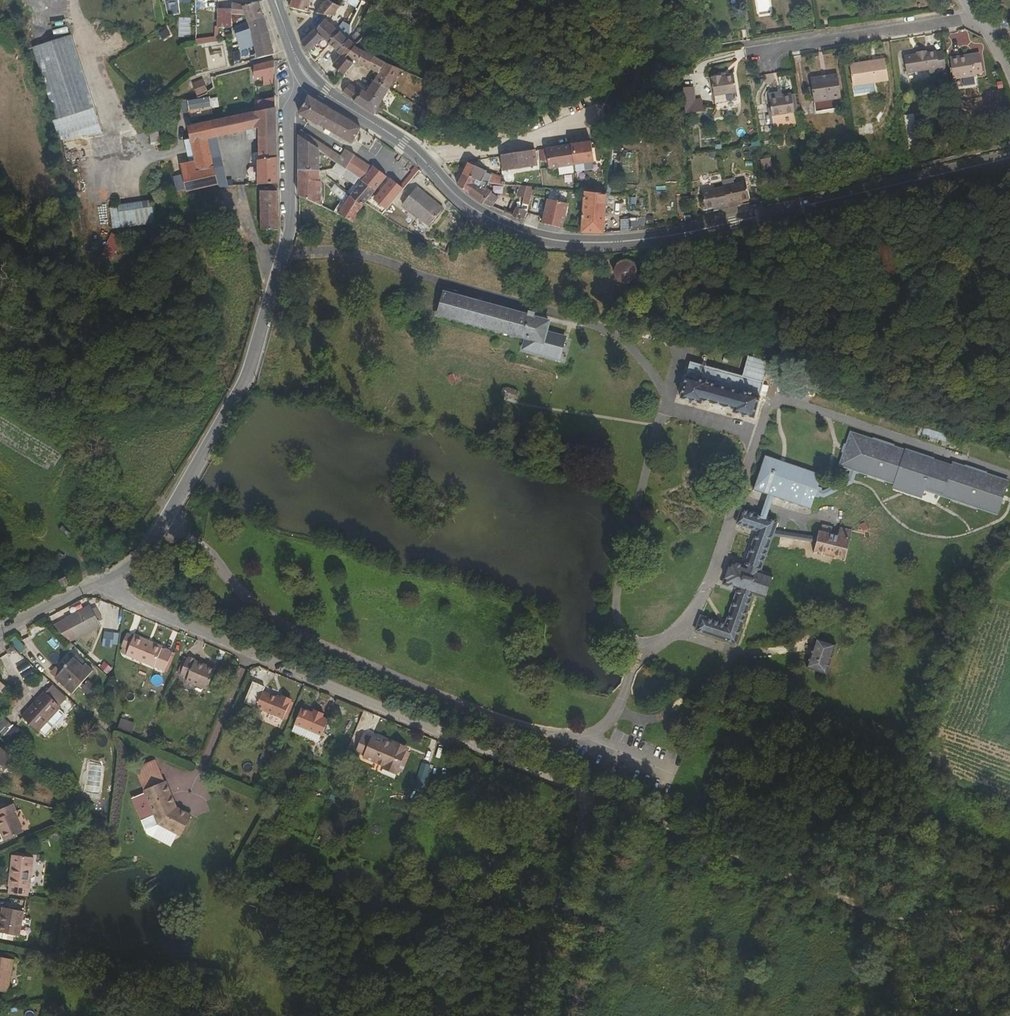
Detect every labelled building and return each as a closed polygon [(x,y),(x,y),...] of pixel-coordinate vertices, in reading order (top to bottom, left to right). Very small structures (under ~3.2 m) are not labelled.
[(289,13),(295,16),(305,18),(306,15),(312,0),(294,0),(289,13)] [(360,22),(367,8),(355,2),(350,0),(347,0),(340,10),(360,22)] [(377,12),(379,13),(385,7),(386,2),(383,0),(358,0),(376,8),(375,11),(377,12)] [(316,14),(327,16),(333,18),(341,6),(339,5),(331,1),(323,3),(316,14)] [(261,18),(255,2),(241,7),(244,15),(246,22),(261,18)] [(244,15),(241,7),(230,5),(230,12),(230,17),(233,17),(244,15)] [(367,8),(360,22),(369,26),(377,12),(375,11),(367,8)] [(425,21),(426,14),(406,11),(405,19),(425,21)] [(230,17),(230,12),(219,13),(219,29),(228,29),(231,29),(231,24),(230,17)] [(186,17),(179,18),(180,29),(187,29),(186,17)] [(267,36),(261,18),(246,22),(250,34),(251,36),(253,42),(257,58),(273,54),(269,36),(267,36)] [(322,38),(329,44),(339,33),(324,20),(315,32),(322,38)] [(167,27),(158,33),(162,40),(171,34),(167,27)] [(300,43),(307,53),(322,38),(315,32),(313,30),(300,43)] [(341,31),(339,33),(348,40),(349,38),(341,31)] [(99,131),(75,33),(35,43),(53,118),(58,135),(81,130),(83,136),(99,131)] [(329,44),(340,54),(347,43),(350,41),(348,40),(339,33),(329,44)] [(351,60),(359,48),(350,41),(347,43),(340,54),(341,54),(345,58),(350,62),(351,60)] [(940,64),(937,47),(929,49),(928,46),(916,49),(916,51),(905,53),(908,70),(940,64)] [(361,66),(369,70),(377,57),(365,52),(359,48),(351,60),(355,63),(361,66)] [(313,62),(321,73),(329,65),(320,54),(313,62)] [(885,56),(850,62),(853,83),(889,78),(885,56)] [(961,59),(960,56),(950,58),(954,78),(976,75),(975,73),(983,72),(980,56),(961,59)] [(377,83),(391,92),(403,71),(388,64),(377,57),(369,70),(381,77),(377,83)] [(273,69),(254,73),(254,84),(263,82),(274,80),(273,69)] [(327,81),(339,90),(347,78),(335,69),(327,81)] [(837,72),(810,77),(816,110),(844,105),(837,72)] [(721,77),(720,74),(710,76),(714,95),(737,91),(734,75),(721,77)] [(203,80),(193,84),(197,95),(208,91),(203,80)] [(274,80),(263,82),(264,90),(274,88),(274,80)] [(377,114),(391,92),(377,83),(368,96),(364,93),(363,94),(351,87),(346,95),(377,114)] [(694,86),(683,87),(685,112),(704,111),(703,99),(695,99),(694,86)] [(803,122),(801,111),(795,112),(792,93),(778,95),(778,98),(770,100),(771,109),(774,127),(803,122)] [(309,95),(299,115),(349,145),(355,135),(360,126),(309,95)] [(211,106),(209,97),(187,100),(189,110),(211,106)] [(211,98),(212,108),(219,107),(218,97),(211,98)] [(259,100),(259,111),(275,107),(275,97),(259,100)] [(399,104),(410,112),(414,105),(403,97),(399,104)] [(959,109),(958,100),(950,101),(951,110),(959,109)] [(259,111),(256,112),(258,130),(258,137),(277,136),(275,107),(259,111)] [(210,123),(186,129),(190,147),(216,141),(258,130),(256,112),(210,123)] [(360,126),(355,135),(359,137),(364,130),(364,129),(360,126)] [(331,149),(299,129),(299,136),(321,151),(327,155),(331,149)] [(277,136),(258,137),(260,157),(278,156),(277,136)] [(321,151),(299,136),(301,170),(322,171),(322,162),(321,151)] [(215,169),(221,187),(221,189),(229,189),(216,141),(190,147),(192,158),(197,174),(215,169)] [(592,142),(571,146),(575,164),(595,161),(592,142)] [(575,164),(571,146),(546,150),(549,169),(575,164)] [(331,149),(327,155),(348,169),(362,180),(371,167),(346,150),(342,156),(331,149)] [(335,160),(327,155),(321,151),(322,162),(330,168),(335,160)] [(535,165),(534,152),(517,154),(518,166),(535,165)] [(518,166),(517,154),(503,155),(504,168),(518,166)] [(279,183),(278,156),(260,157),(258,157),(260,184),(268,183),(279,183)] [(189,166),(191,175),(197,174),(192,158),(187,160),(189,166)] [(482,183),(483,182),(485,177),(487,172),(468,163),(463,173),(476,180),(482,183)] [(183,168),(185,176),(191,175),(189,166),(183,168)] [(358,186),(362,180),(348,169),(344,176),(358,186)] [(322,171),(301,170),(302,196),(317,203),(334,209),(335,204),(337,198),(330,195),(331,187),(322,186),(322,171)] [(362,180),(367,183),(378,191),(388,178),(377,170),(374,175),(368,172),(362,180)] [(474,185),(476,180),(463,173),(456,186),(469,194),(474,185)] [(174,178),(178,194),(187,191),(185,176),(174,178)] [(403,189),(388,178),(378,191),(372,198),(386,208),(403,189)] [(731,206),(739,204),(738,200),(743,199),(750,197),(746,180),(726,185),(731,206)] [(367,183),(359,196),(369,203),(372,198),(378,191),(367,183)] [(515,195),(529,196),(529,185),(518,184),(515,184),(515,195)] [(484,190),(480,188),(474,185),(469,194),(483,203),(485,202),(493,206),(497,197),(493,195),(494,192),(486,188),(484,190)] [(731,206),(726,185),(703,190),(706,207),(712,205),(717,204),(719,209),(731,206)] [(430,226),(444,209),(419,188),(405,205),(430,226)] [(580,231),(600,232),(602,191),(583,190),(580,231)] [(281,228),(279,191),(268,191),(260,192),(263,230),(281,228)] [(635,207),(635,193),(627,192),(626,206),(635,207)] [(363,211),(368,204),(369,203),(359,196),(350,210),(347,215),(358,219),(363,211)] [(567,202),(548,197),(542,222),(561,227),(567,202)] [(100,229),(156,223),(153,200),(109,205),(110,213),(98,215),(100,229)] [(515,214),(522,217),(525,209),(518,206),(515,214)] [(626,229),(635,227),(635,214),(626,214),(626,229)] [(105,250),(114,254),(121,236),(111,232),(105,250)] [(630,263),(626,261),(622,262),(618,263),(615,266),(613,270),(612,274),(613,278),(614,282),(617,285),(621,287),(625,287),(630,286),(633,284),(636,281),(638,277),(638,273),(636,268),(634,265),(630,263)] [(551,320),(443,290),(436,315),(525,339),(522,349),(560,360),(566,336),(548,331),(551,320)] [(680,397),(701,403),(702,399),(733,408),(732,412),(752,418),(763,382),(766,361),(748,356),(742,376),(690,362),(680,397)] [(847,433),(840,458),(849,461),(866,467),(873,441),(847,433)] [(989,508),(998,511),(1008,479),(950,462),(949,467),(931,462),(932,459),(913,453),(913,454),(873,441),(866,467),(924,487),(934,490),(935,487),(942,489),(941,492),(989,508)] [(773,496),(810,508),(814,496),(817,489),(822,473),(764,455),(753,490),(766,494),(773,496)] [(849,461),(840,458),(838,462),(864,470),(903,483),(923,490),(924,487),(866,467),(849,461)] [(864,470),(838,462),(837,467),(846,470),(847,470),(848,470),(854,472),(856,473),(863,475),(864,470)] [(819,490),(817,489),(814,496),(819,498),(825,497),(850,485),(854,472),(848,470),(845,481),(821,493),(819,492),(819,490)] [(903,483),(864,470),(863,475),(896,486),(896,487),(921,495),(923,490),(903,483)] [(997,513),(998,511),(989,508),(941,492),(940,496),(977,508),(977,507),(997,513)] [(766,519),(773,496),(766,494),(759,517),(766,519)] [(163,502),(155,497),(148,508),(155,512),(163,502)] [(695,631),(737,645),(753,595),(765,598),(773,574),(761,570),(772,537),(774,532),(777,523),(759,517),(742,511),(737,525),(757,532),(745,566),(730,561),(722,584),(738,589),(726,625),(700,616),(695,631)] [(817,538),(816,543),(814,553),(844,560),(851,532),(839,529),(837,537),(819,533),(817,538)] [(817,538),(774,532),(772,537),(816,543),(817,538)] [(61,578),(67,589),(76,584),(69,574),(61,578)] [(103,641),(95,621),(71,632),(79,651),(103,641)] [(127,657),(133,660),(139,645),(133,642),(127,657)] [(139,645),(133,660),(130,666),(169,682),(177,665),(166,660),(167,657),(139,645)] [(118,661),(125,662),(127,648),(120,647),(118,661)] [(846,656),(826,650),(816,680),(836,686),(846,656)] [(186,686),(193,669),(189,667),(183,684),(186,686)] [(194,669),(193,669),(186,686),(193,689),(191,692),(214,701),(221,681),(201,672),(202,670),(195,667),(194,669)] [(87,679),(77,669),(71,676),(70,675),(68,678),(69,679),(60,690),(78,705),(97,681),(90,675),(87,679)] [(57,697),(54,699),(62,706),(65,704),(57,697)] [(49,704),(31,727),(34,730),(36,733),(47,742),(67,718),(66,717),(72,710),(65,704),(62,706),(54,699),(50,705),(49,704)] [(289,730),(297,712),(287,708),(286,709),(269,702),(262,717),(289,730)] [(12,723),(4,718),(0,724),(0,732),(4,734),(12,723)] [(330,729),(330,727),(320,723),(320,725),(308,720),(298,742),(313,748),(316,741),(329,747),(335,731),(330,729)] [(146,735),(149,727),(142,724),(139,732),(146,735)] [(326,754),(329,747),(316,741),(313,748),(326,754)] [(364,762),(373,765),(379,749),(371,746),(364,762)] [(379,749),(373,765),(372,768),(393,777),(406,782),(415,760),(401,755),(380,746),(379,749)] [(0,751),(0,780),(6,785),(20,768),(0,751)] [(403,751),(401,755),(415,760),(416,756),(403,751)] [(415,760),(406,782),(411,784),(419,762),(415,760)] [(184,845),(184,844),(195,826),(182,818),(169,791),(168,792),(159,771),(139,781),(151,805),(138,811),(152,841),(166,835),(184,845)] [(432,801),(440,776),(432,773),(423,798),(432,801)] [(406,782),(393,777),(392,780),(405,785),(406,782)] [(192,817),(210,811),(207,800),(189,806),(192,817)] [(26,821),(23,814),(7,822),(10,829),(19,850),(36,841),(26,821)] [(195,826),(184,844),(187,846),(198,827),(195,826)] [(19,850),(10,829),(8,830),(17,850),(19,850)] [(26,899),(25,905),(44,908),(49,869),(31,866),(29,880),(25,879),(23,898),(26,899)] [(16,928),(13,927),(9,945),(30,949),(35,924),(18,921),(16,928)] [(0,967),(0,968),(0,1002),(13,1005),(21,972),(0,967)]
